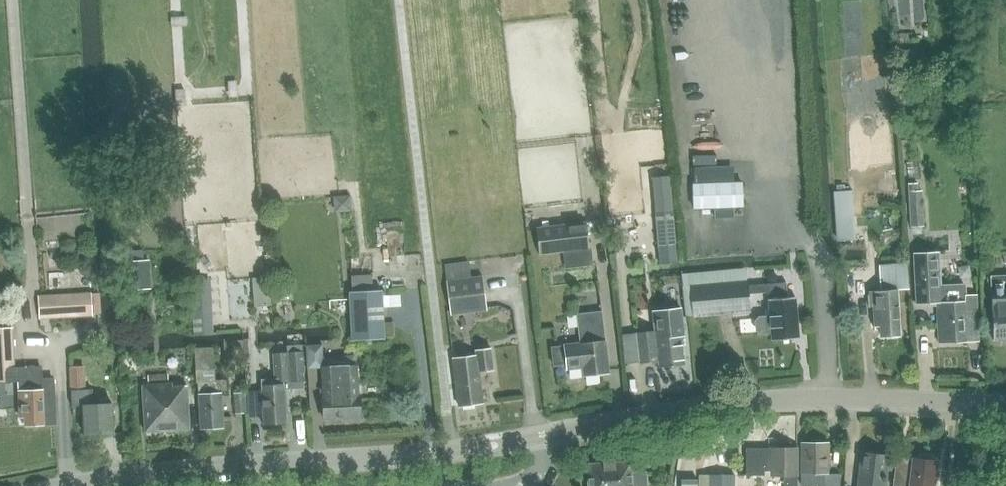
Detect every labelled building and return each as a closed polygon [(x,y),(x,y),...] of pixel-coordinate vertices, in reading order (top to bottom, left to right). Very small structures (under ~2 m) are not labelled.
[(743,181),(693,183),(694,208),(743,207),(743,181)] [(667,188),(651,190),(654,211),(669,209),(667,188)] [(834,217),(836,217),(838,240),(855,238),(853,215),(854,215),(852,189),(833,191),(834,217)] [(676,242),(673,210),(658,211),(660,244),(676,242)] [(537,228),(540,254),(563,251),(571,250),(590,248),(587,222),(537,228)] [(571,250),(563,251),(565,268),(573,268),(571,250)] [(937,302),(939,342),(968,341),(968,335),(979,335),(977,294),(966,294),(966,289),(937,291),(935,262),(929,256),(914,257),(917,303),(937,302)] [(150,288),(148,259),(125,261),(127,289),(150,288)] [(897,290),(909,289),(907,264),(879,266),(881,290),(869,291),(870,307),(874,307),(875,328),(880,328),(881,333),(883,336),(897,335),(900,332),(897,290)] [(991,275),(991,284),(994,340),(1005,339),(1005,275),(991,275)] [(446,280),(450,309),(486,305),(482,276),(446,280)] [(747,281),(692,286),(695,316),(750,311),(748,294),(748,285),(747,281)] [(748,285),(748,294),(768,292),(770,316),(760,317),(757,321),(757,330),(761,333),(771,332),(772,339),(799,336),(796,296),(788,297),(786,282),(748,285)] [(383,338),(381,291),(348,293),(350,340),(383,338)] [(91,293),(39,296),(40,318),(92,315),(91,293)] [(684,336),(683,318),(681,308),(653,311),(656,330),(637,332),(640,363),(659,361),(660,367),(685,364),(682,336),(684,336)] [(565,346),(552,347),(554,365),(567,364),(567,369),(583,367),(584,375),(609,373),(602,311),(577,314),(580,343),(565,345),(565,346)] [(19,380),(20,416),(25,416),(26,425),(44,424),(56,423),(54,379),(43,379),(42,365),(16,366),(14,327),(0,327),(0,381),(19,380)] [(319,367),(320,342),(305,342),(304,367),(319,367)] [(198,381),(201,428),(224,427),(222,392),(228,392),(227,379),(215,380),(213,348),(196,349),(198,381)] [(476,350),(476,354),(453,357),(459,405),(483,402),(479,372),(494,370),(491,348),(476,350)] [(275,381),(262,381),(262,390),(264,424),(287,423),(284,382),(305,381),(303,351),(273,353),(275,381)] [(358,365),(322,367),(324,396),(323,396),(324,418),(361,417),(360,395),(359,395),(358,365)] [(72,390),(85,389),(84,366),(71,367),(72,390)] [(169,383),(168,372),(148,374),(148,384),(143,385),(146,432),(190,429),(187,385),(173,386),(173,383),(169,383)] [(0,382),(0,392),(10,391),(9,381),(0,382)] [(93,389),(72,390),(72,406),(84,405),(86,435),(114,434),(112,403),(93,404),(93,389)] [(235,413),(246,412),(245,393),(234,393),(235,413)] [(745,446),(745,473),(763,473),(763,468),(776,468),(776,474),(782,474),(782,485),(797,485),(797,473),(796,446),(792,446),(792,443),(789,440),(781,441),(778,444),(778,446),(745,446)] [(840,473),(828,473),(829,441),(801,441),(801,485),(823,485),(840,485),(840,473)] [(890,455),(862,452),(858,485),(886,485),(890,455)] [(937,460),(930,459),(928,455),(918,454),(916,456),(915,457),(897,455),(893,485),(934,485),(937,460)] [(646,471),(632,472),(631,462),(631,460),(587,463),(587,465),(588,485),(647,485),(646,471)] [(734,473),(700,473),(700,485),(734,485),(734,473)]
